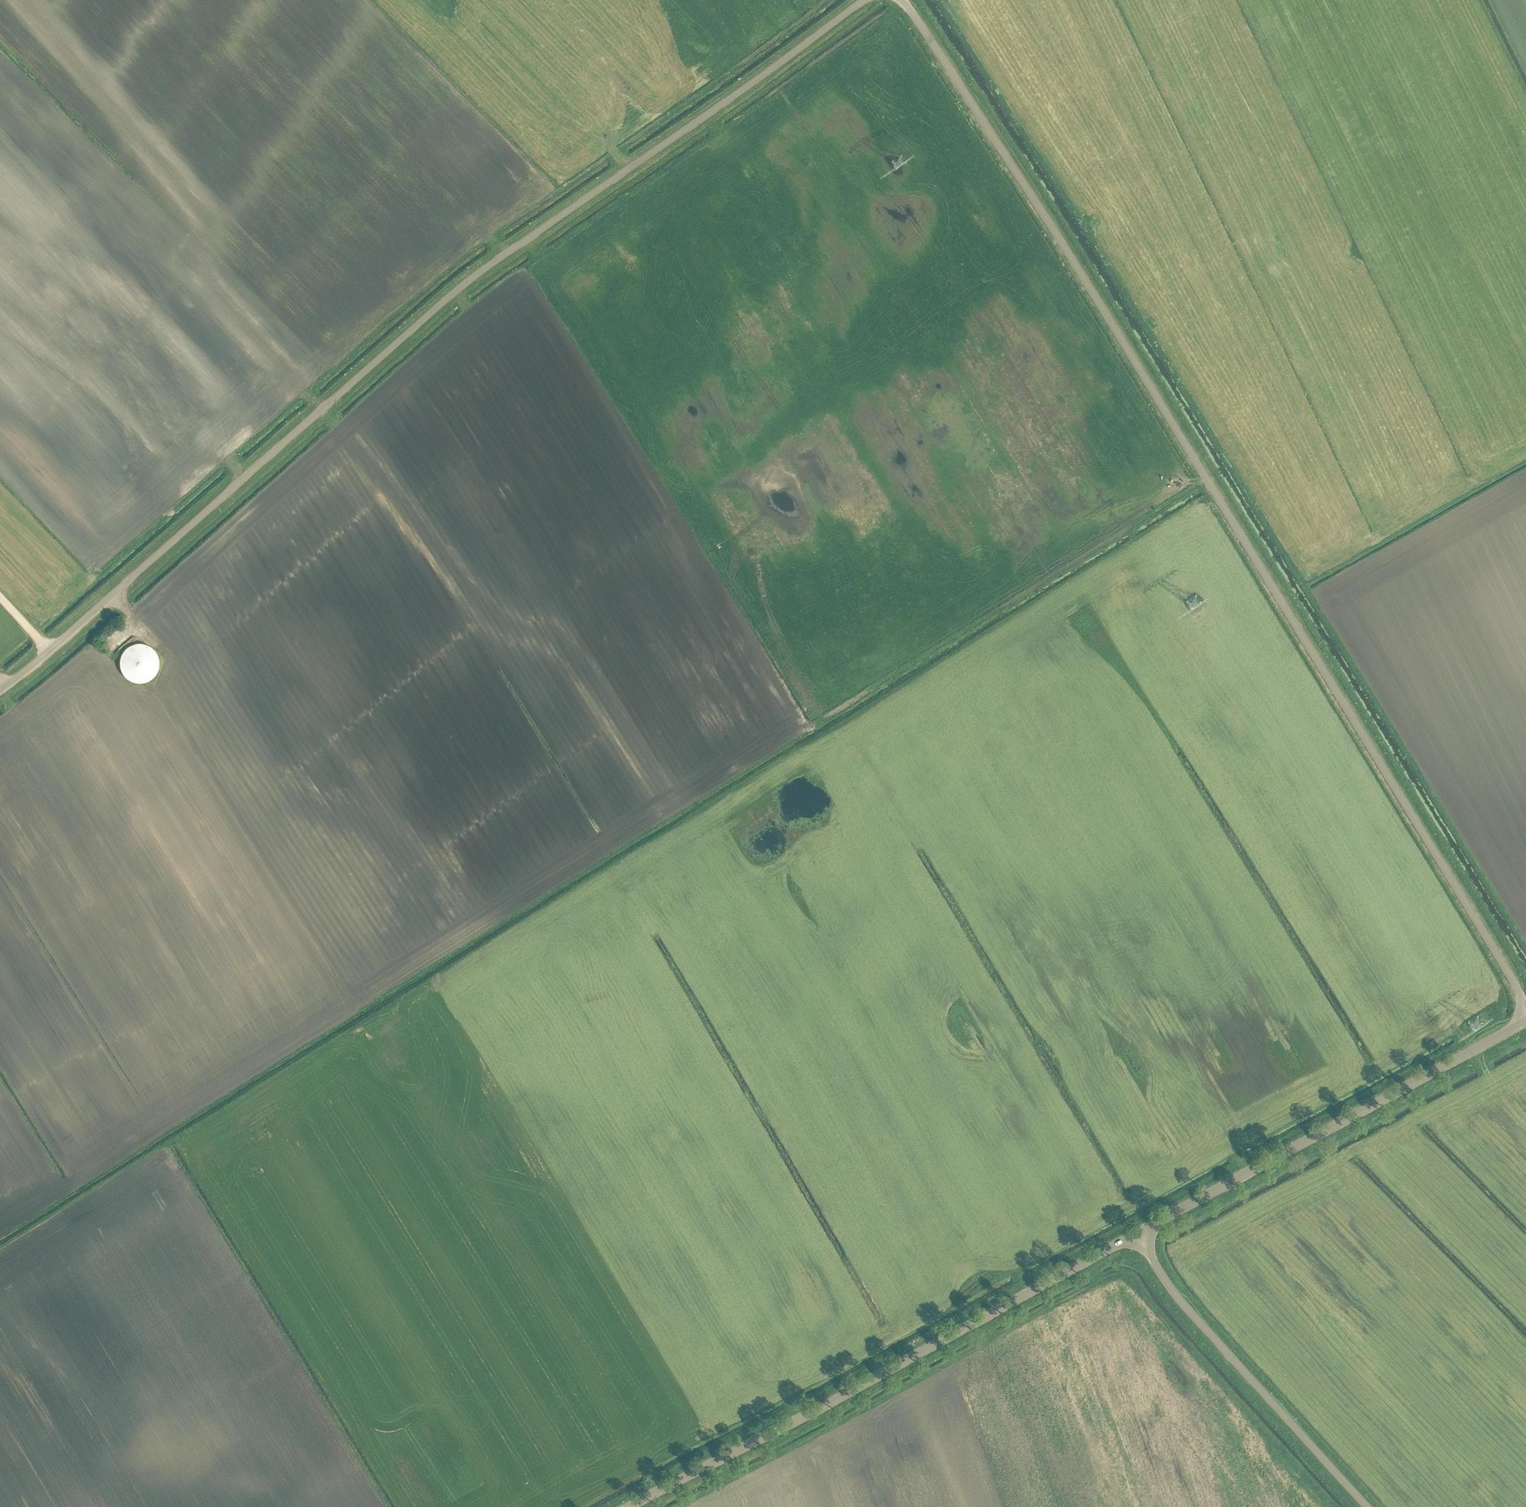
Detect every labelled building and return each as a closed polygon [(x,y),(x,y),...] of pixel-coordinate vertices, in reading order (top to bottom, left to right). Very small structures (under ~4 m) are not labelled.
[(143,665),(124,662),(122,676),(154,680),(157,652),(145,650),(143,665)]
